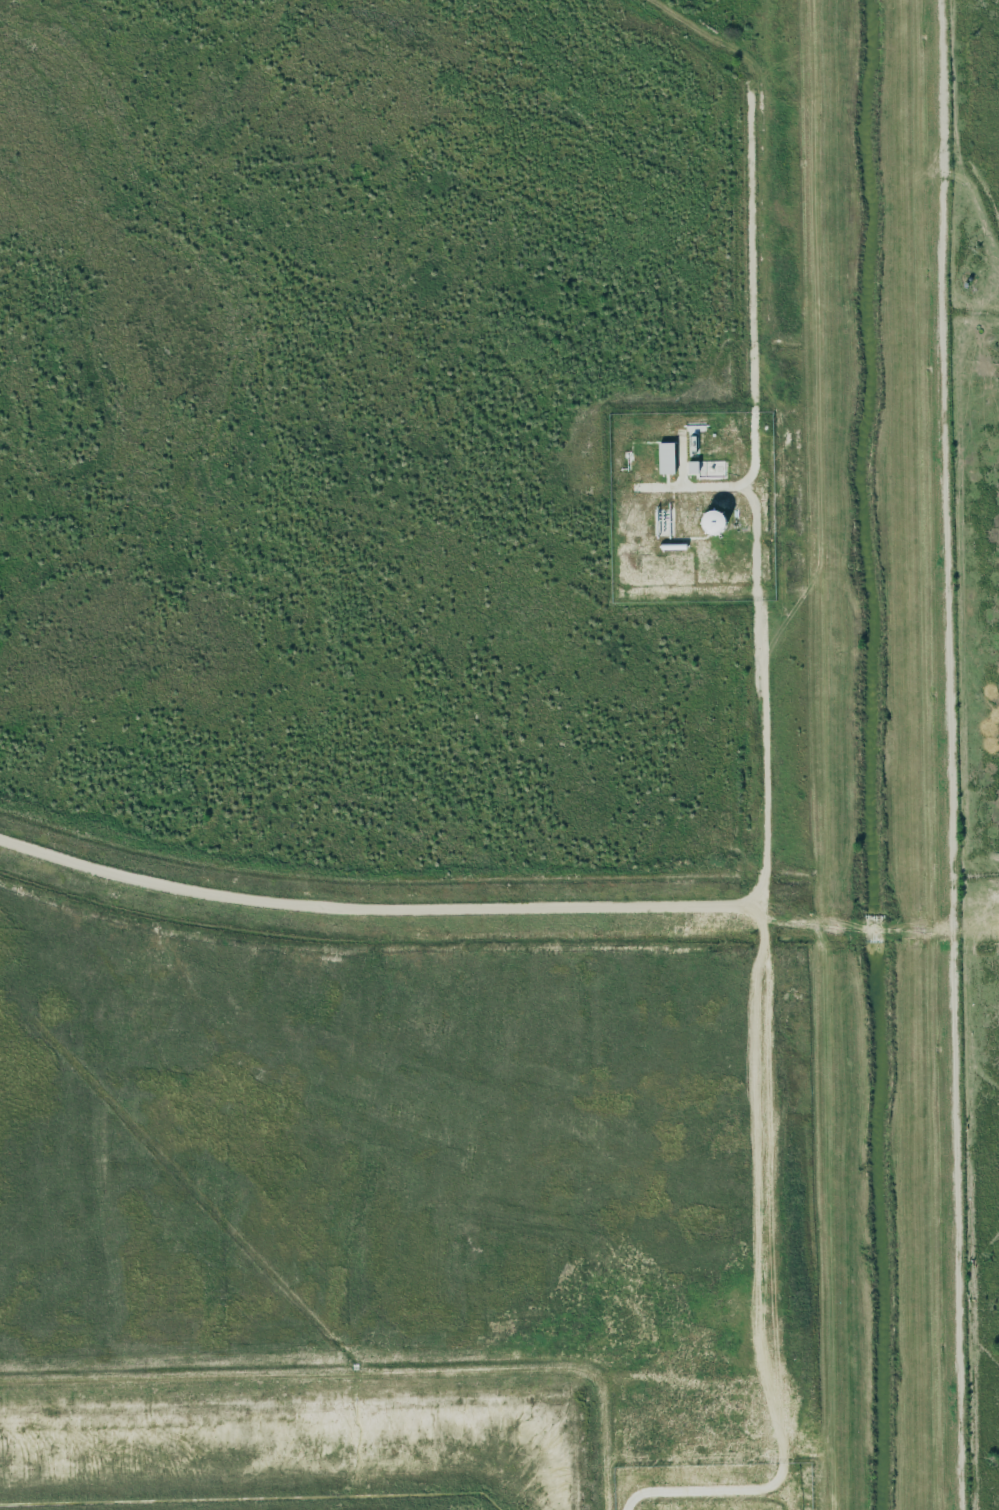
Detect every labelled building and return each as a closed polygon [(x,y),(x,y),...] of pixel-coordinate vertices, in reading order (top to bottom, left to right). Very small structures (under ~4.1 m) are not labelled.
[(659,475),(658,443),(675,443),(675,475),(659,475)] [(688,473),(688,461),(699,461),(699,473),(688,473)]
